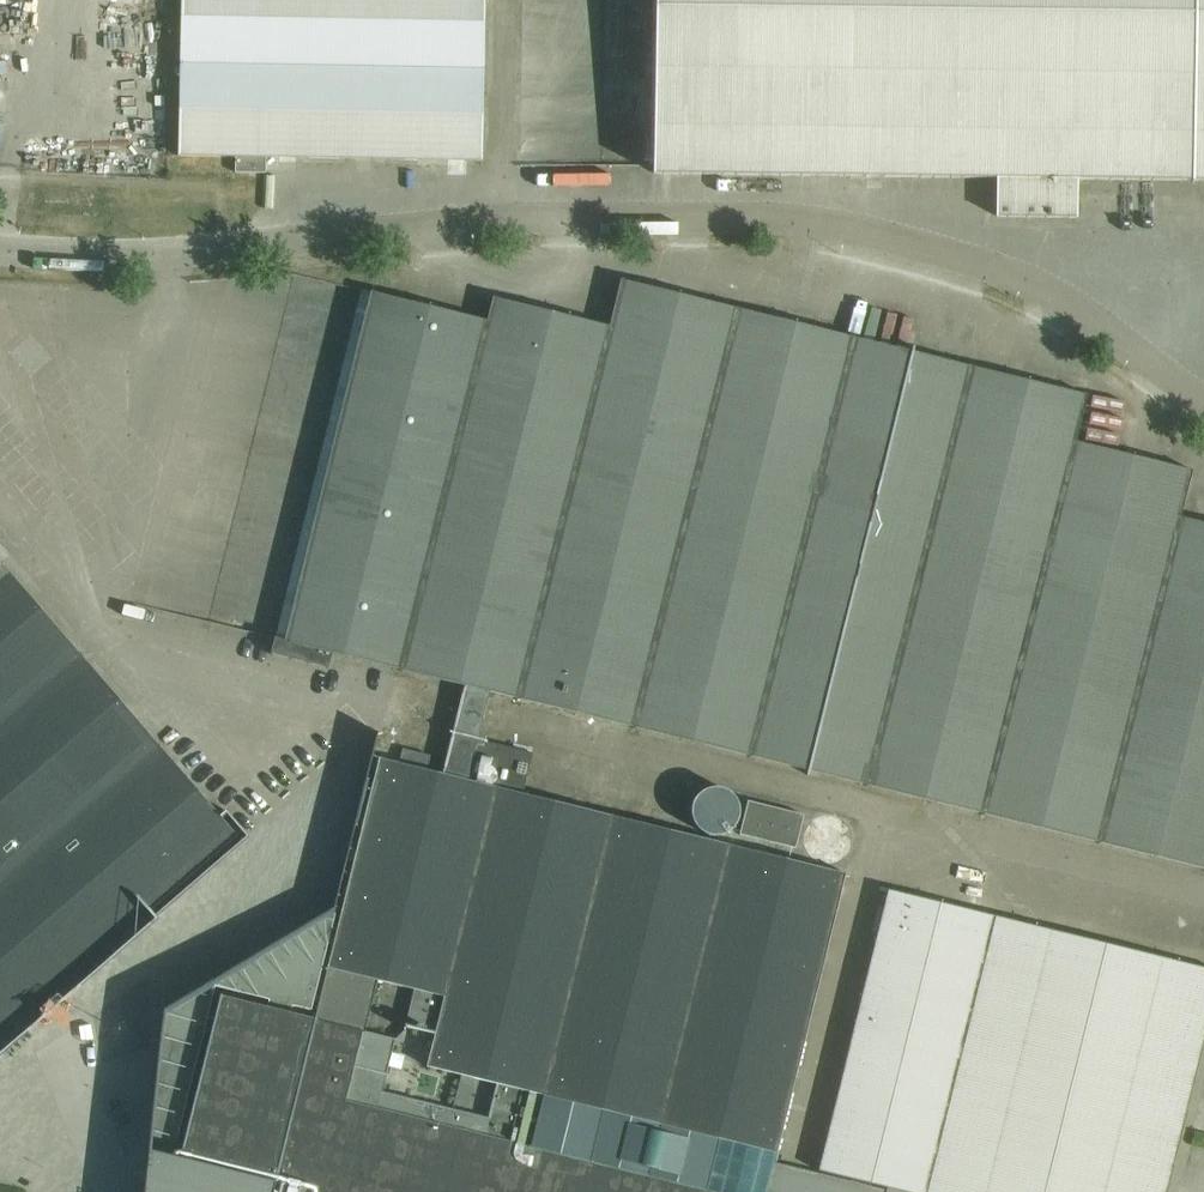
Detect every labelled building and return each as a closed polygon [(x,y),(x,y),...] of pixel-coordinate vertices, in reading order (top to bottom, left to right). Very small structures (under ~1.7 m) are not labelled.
[(484,0),(183,0),(180,154),(236,156),(236,172),(265,172),(266,156),(481,160),(484,0)] [(68,76),(68,90),(89,90),(89,76),(68,76)] [(91,86),(92,155),(129,155),(128,86),(91,86)] [(1058,207),(1058,214),(1087,214),(1087,177),(1006,177),(1006,181),(1031,181),(1031,197),(1044,197),(1044,207),(1058,207)] [(88,234),(89,222),(75,221),(74,233),(88,234)] [(493,291),(487,314),(370,285),(282,640),(272,638),(268,653),(329,668),(333,653),(1203,869),(1203,523),(1180,517),(1191,472),(1192,471),(1076,442),(1088,396),(620,280),(610,320),(493,291)] [(248,837),(226,812),(220,816),(149,734),(24,589),(23,588),(0,562),(0,1052),(248,837)] [(768,1187),(774,1166),(777,1154),(777,1152),(777,1151),(845,875),(522,795),(532,755),(484,743),(487,735),(479,733),(454,727),(452,735),(442,774),(441,774),(427,770),(431,756),(403,749),(403,750),(400,760),(399,764),(397,763),(372,757),(368,773),(341,882),(334,909),(329,927),(329,930),(334,931),(337,932),(334,943),(326,941),(322,956),(314,987),(310,1007),(309,1008),(301,1005),(295,1004),(291,1003),(291,1004),(290,1008),(288,1013),(286,1013),(273,1009),(270,1009),(271,1007),(273,999),(273,998),(272,998),(263,996),(242,991),(214,984),(213,984),(190,1079),(171,1155),(149,1150),(145,1191),(767,1191),(768,1187)] [(692,808),(692,813),(692,818),(694,822),(696,827),(699,830),(703,833),(707,836),(712,837),(717,838),(721,837),(726,836),(730,833),(734,830),(737,827),(739,822),(741,818),(741,813),(741,808),(739,804),(737,799),(734,796),(730,793),(726,790),(721,789),(717,788),(712,789),(707,790),(703,793),(699,796),(696,799),(694,804),(692,808)] [(803,813),(747,800),(739,833),(795,847),(803,813)] [(848,836),(848,835),(847,827),(842,820),(836,816),(828,814),(820,816),(813,820),(809,827),(807,834),(808,842),(812,848),(817,853),(825,855),(834,854),(841,850),(844,847),(847,843),(848,836)] [(1203,1036),(1203,968),(1058,932),(986,914),(953,906),(889,890),(888,890),(820,1165),(819,1171),(820,1171),(853,1179),(866,1183),(887,1188),(886,1191),(1165,1191),(1203,1036)]
